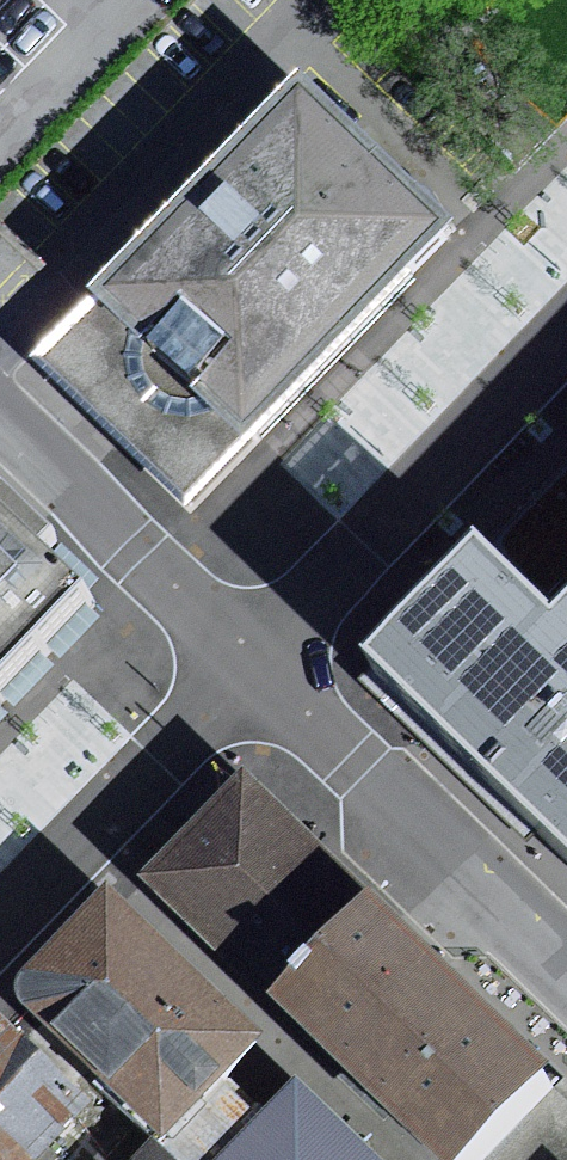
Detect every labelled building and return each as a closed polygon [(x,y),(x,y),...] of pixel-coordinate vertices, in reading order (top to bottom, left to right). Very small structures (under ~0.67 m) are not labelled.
[(292,85),(95,296),(36,357),(197,509),(255,447),(454,235),(292,85)] [(366,676),(566,872),(566,471),(366,676)] [(86,597),(0,514),(0,685),(86,597)] [(0,1011),(0,1159),(566,1159),(566,1101),(237,789),(0,1011)]
